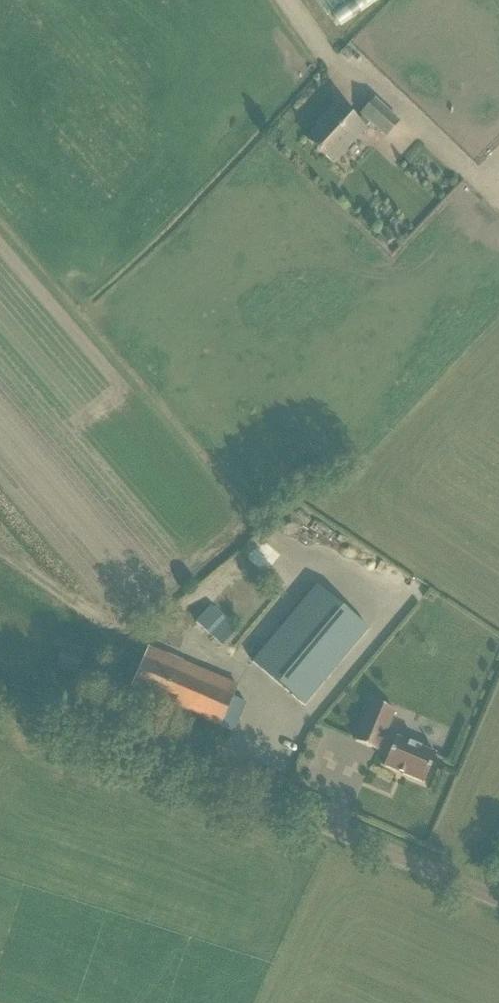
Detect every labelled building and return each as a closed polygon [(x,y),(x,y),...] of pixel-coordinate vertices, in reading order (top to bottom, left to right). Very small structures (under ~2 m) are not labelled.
[(328,15),(344,4),(350,0),(317,0),(328,15)] [(308,143),(333,166),(368,123),(385,137),(399,122),(375,100),(362,115),(363,116),(358,123),(337,104),(325,117),(328,120),(319,129),(308,143)] [(394,228),(385,230),(388,243),(397,241),(394,228)] [(316,586),(252,662),(305,706),(369,630),(316,586)] [(196,623),(198,624),(192,631),(201,639),(206,632),(222,645),(236,631),(210,607),(196,623)] [(246,703),(232,697),(237,686),(149,648),(132,688),(234,732),(246,703)] [(395,711),(372,702),(355,741),(378,751),(379,749),(390,753),(384,767),(424,783),(436,755),(396,738),(395,740),(384,735),(395,711)]
